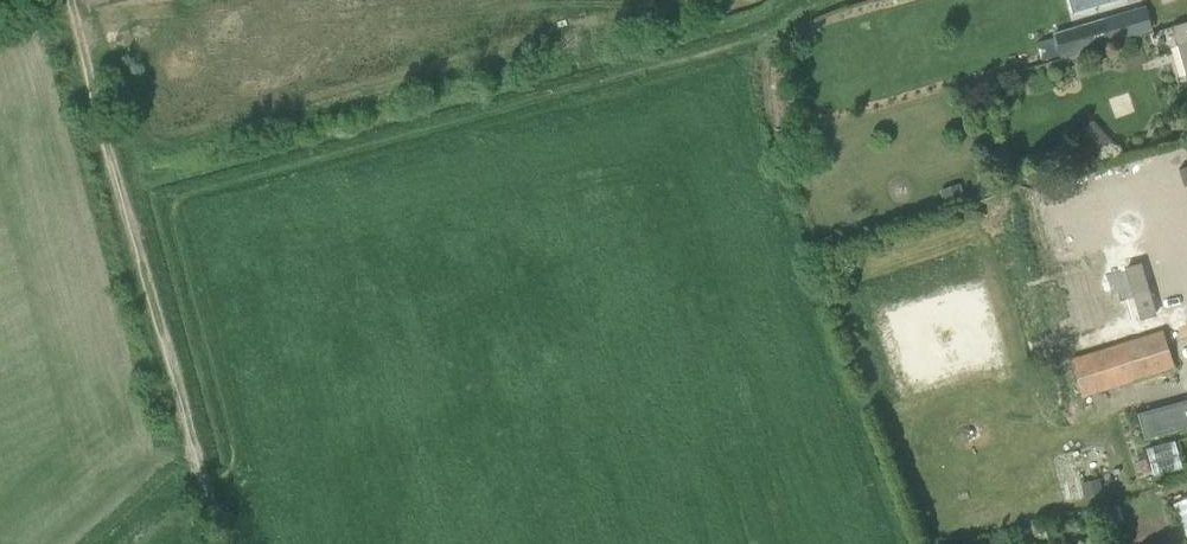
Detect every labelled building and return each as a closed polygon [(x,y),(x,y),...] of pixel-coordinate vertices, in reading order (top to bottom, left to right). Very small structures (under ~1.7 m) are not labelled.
[(1106,18),(1075,27),(1082,51),(1113,42),(1106,18)] [(1172,26),(1186,75),(1186,22),(1172,26)] [(945,204),(965,197),(961,183),(941,190),(945,204)] [(1174,367),(1163,331),(1072,359),(1084,396),(1174,367)] [(1139,414),(1145,439),(1186,427),(1186,401),(1139,414)] [(1100,479),(1082,484),(1086,498),(1104,492),(1100,479)]
